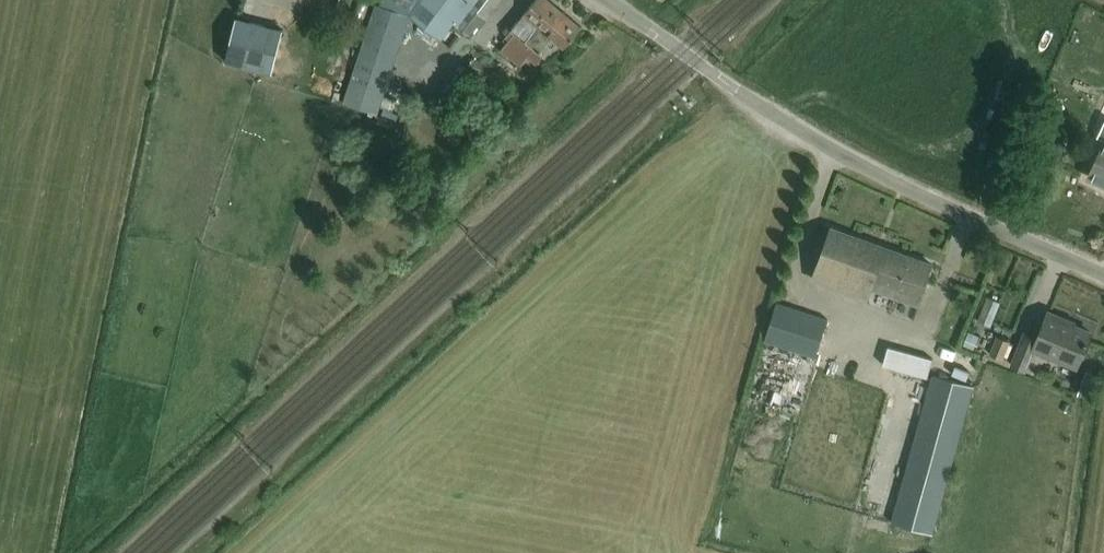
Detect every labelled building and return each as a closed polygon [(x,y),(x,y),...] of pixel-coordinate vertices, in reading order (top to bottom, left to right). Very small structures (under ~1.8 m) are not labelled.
[(294,24),(298,5),(274,0),(255,0),(252,15),(294,24)] [(409,9),(440,34),(451,20),(454,22),(468,4),(471,0),(416,0),(409,9)] [(454,22),(470,34),(481,20),(484,22),(501,0),(471,0),(468,4),(454,22)] [(527,9),(511,29),(512,29),(506,36),(510,39),(502,48),(521,64),(530,54),(538,60),(544,54),(540,51),(547,43),(551,47),(557,40),(564,47),(581,26),(550,0),(534,0),(527,9)] [(236,17),(225,61),(273,73),(283,28),(238,17),(236,17)] [(392,94),(395,87),(379,79),(387,53),(381,51),(385,39),(365,33),(344,102),(369,110),(376,88),(392,94)] [(1088,175),(1103,182),(1103,141),(1088,175)] [(932,264),(909,256),(831,227),(813,278),(866,297),(870,286),(918,303),(932,264)] [(987,296),(977,319),(990,325),(1000,301),(987,296)] [(815,356),(828,318),(776,302),(764,339),(815,356)] [(1076,365),(1081,351),(1090,331),(1062,320),(1062,318),(1048,312),(1038,337),(1024,332),(1011,364),(1025,370),(1034,349),(1076,365)] [(997,335),(989,353),(1002,358),(1009,340),(997,335)] [(888,348),(884,363),(926,374),(930,358),(888,348)] [(858,481),(884,391),(813,370),(798,420),(835,431),(823,471),(858,481)] [(933,374),(892,522),(932,533),(973,385),(933,374)]
